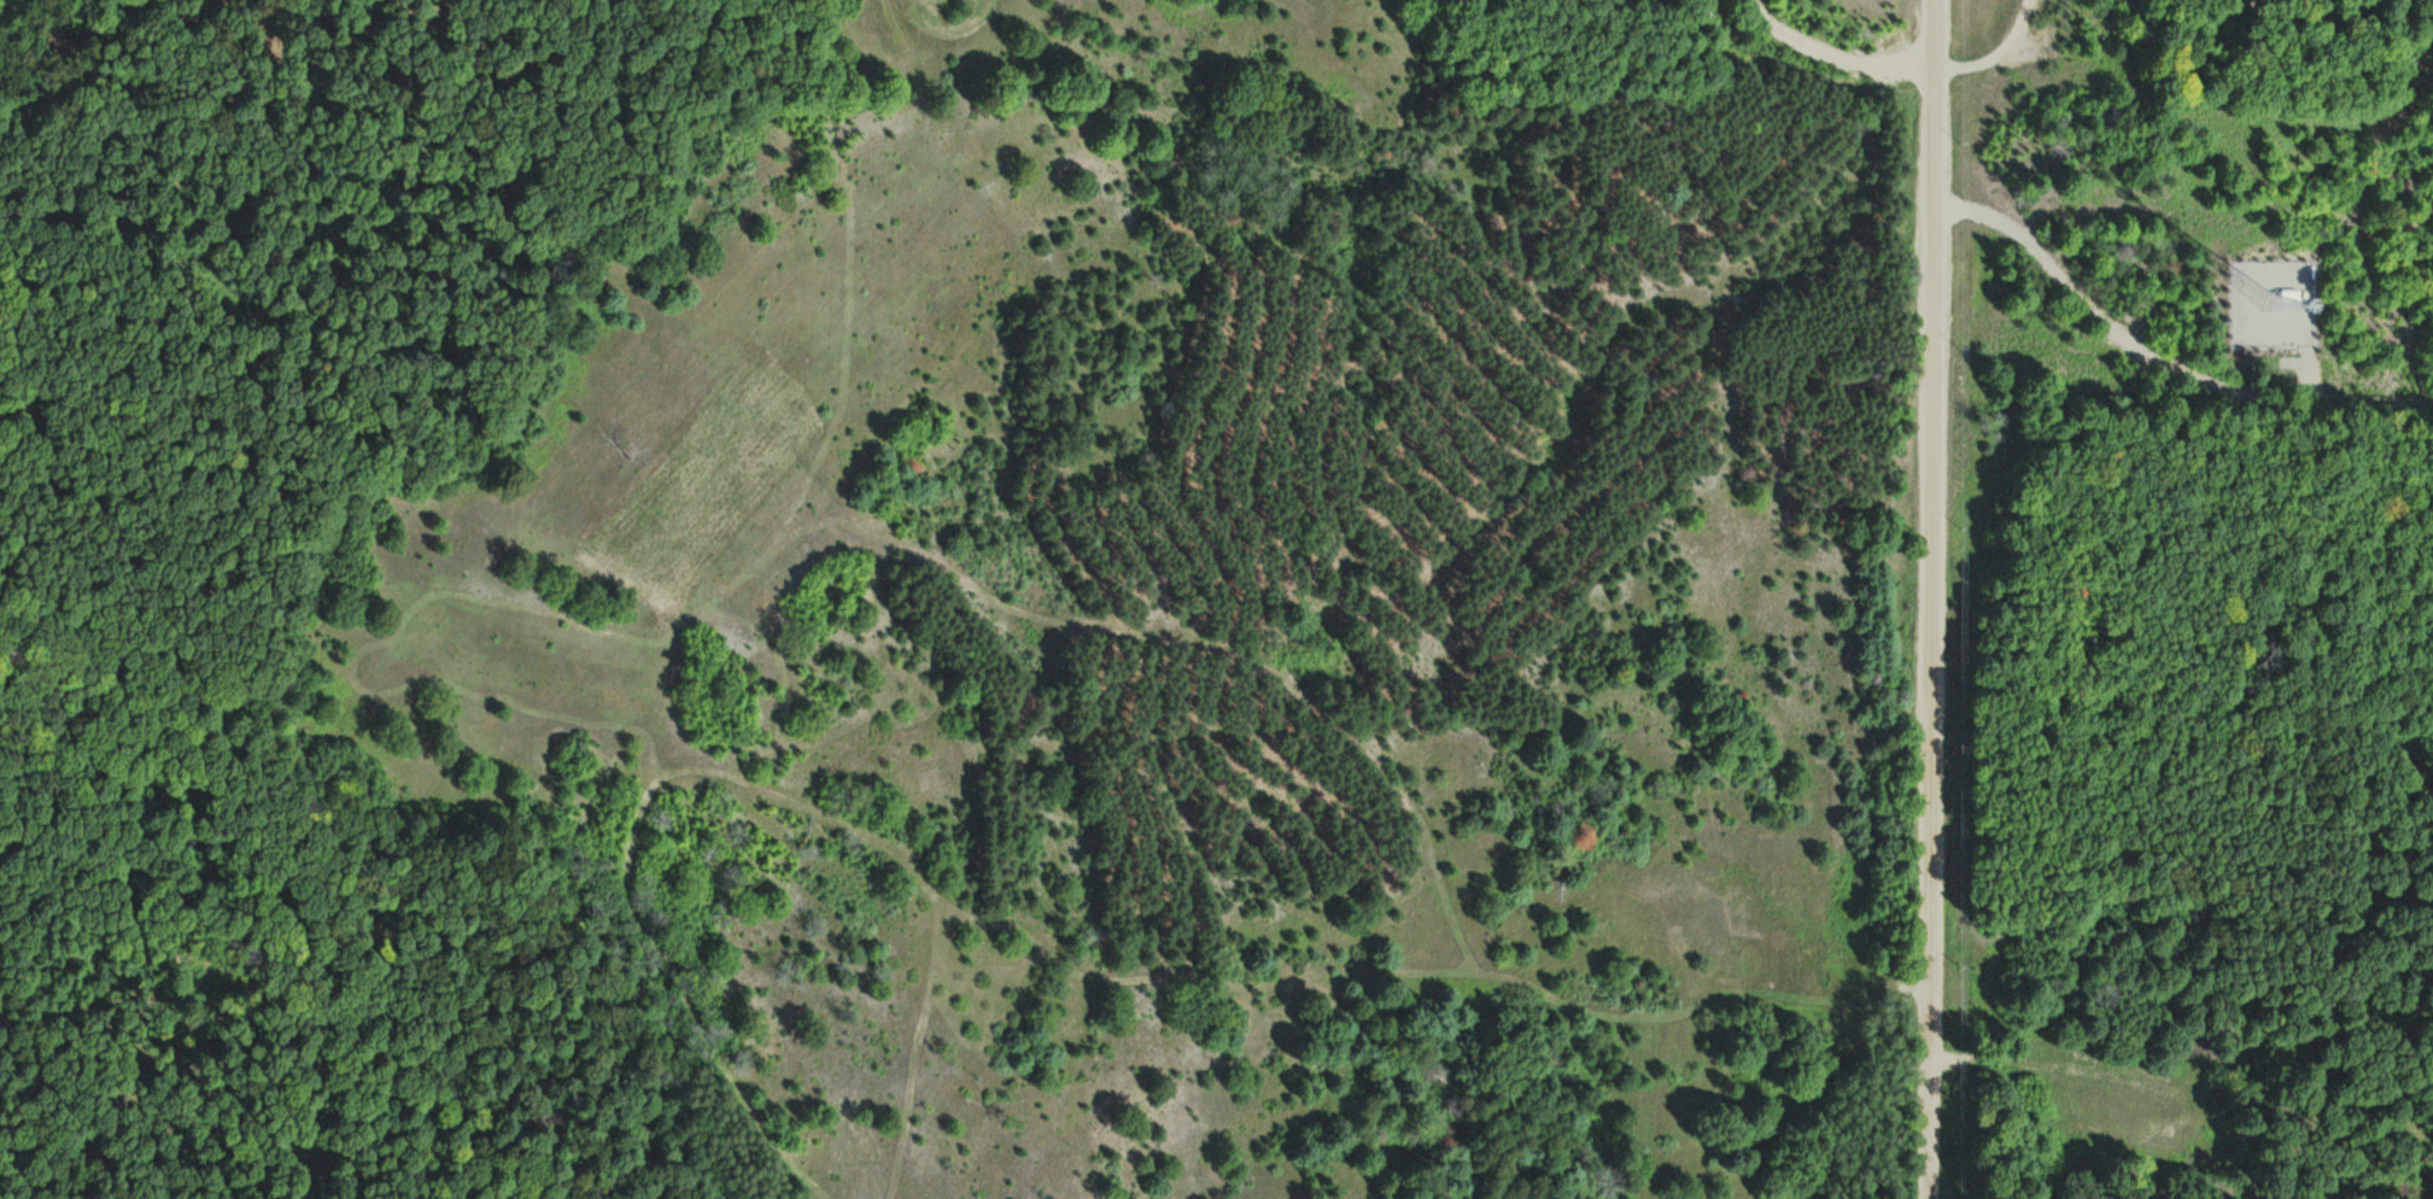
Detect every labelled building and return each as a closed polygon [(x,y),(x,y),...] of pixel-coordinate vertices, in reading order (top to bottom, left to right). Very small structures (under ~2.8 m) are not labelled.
[(2233,344),(2303,344),(2304,291),(2281,291),(2281,263),(2234,262),(2233,344)]
